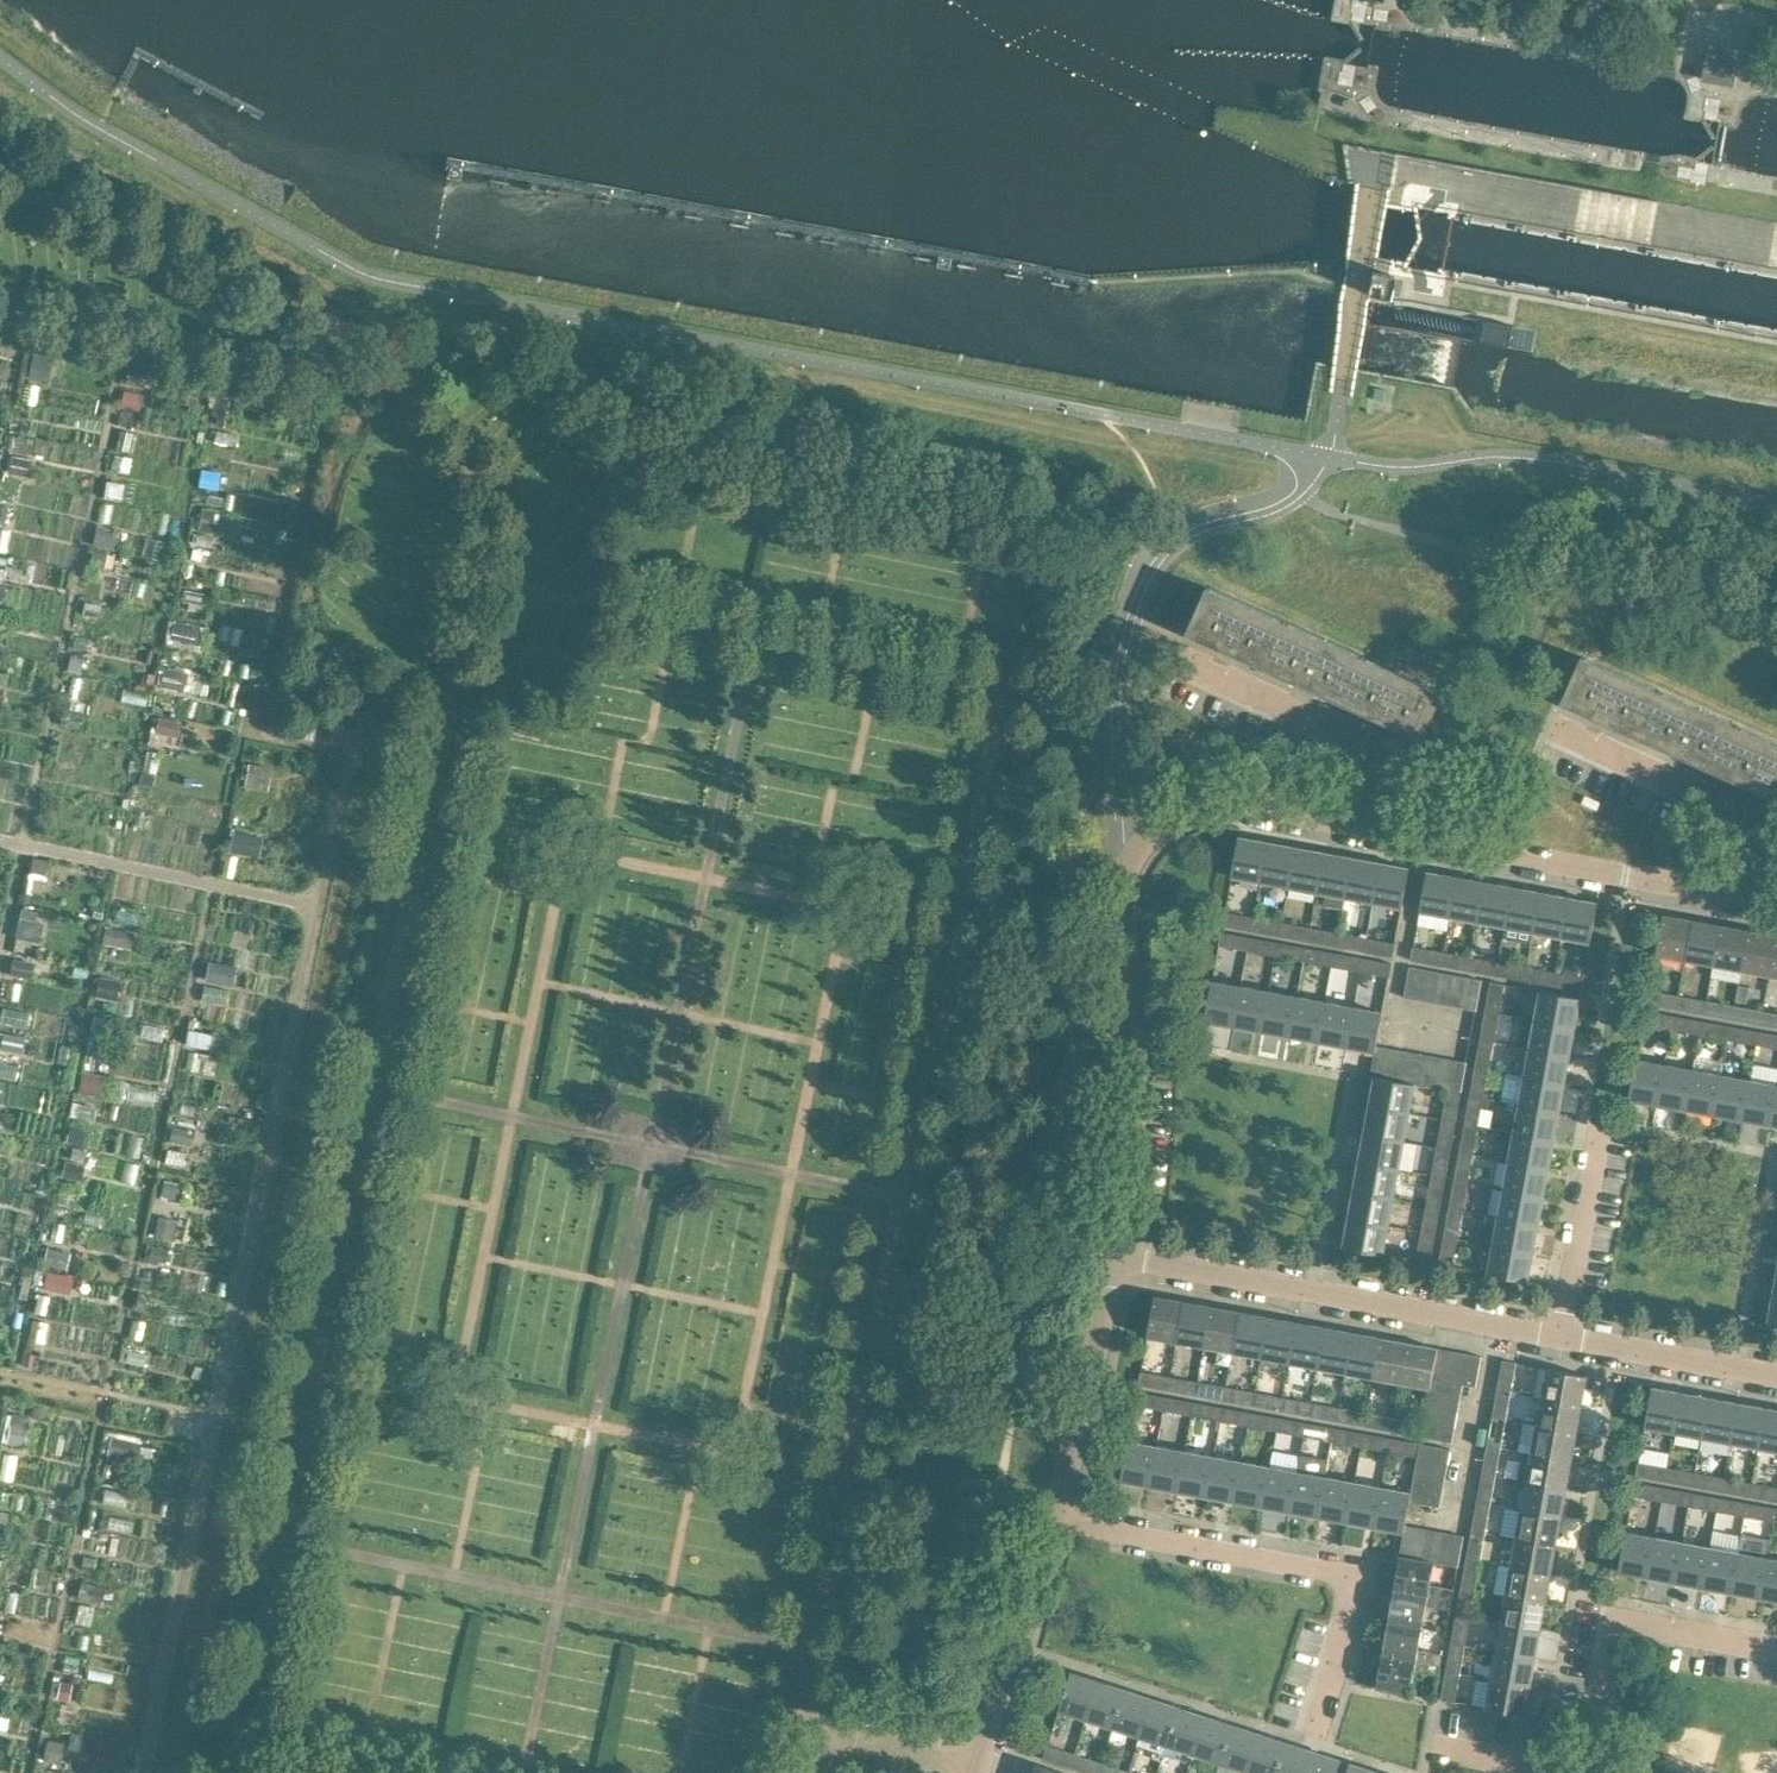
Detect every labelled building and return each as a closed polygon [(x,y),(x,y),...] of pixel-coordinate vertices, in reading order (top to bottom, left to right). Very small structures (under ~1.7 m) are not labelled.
[(1708,50),(1702,81),(1735,86),(1738,68),(1728,66),(1730,54),(1708,50)] [(1372,294),(1391,297),(1395,298),(1399,276),(1394,276),(1376,272),(1372,294)] [(34,350),(29,377),(46,380),(51,354),(34,350)] [(128,369),(126,381),(144,385),(147,373),(128,369)] [(124,390),(121,406),(136,409),(140,393),(124,390)] [(216,396),(212,415),(219,416),(233,419),(236,401),(216,396)] [(10,435),(8,444),(15,446),(17,437),(10,435)] [(6,455),(3,471),(27,475),(30,460),(6,455)] [(203,469),(199,490),(207,492),(208,487),(216,489),(220,473),(203,469)] [(108,480),(104,497),(120,501),(124,484),(108,480)] [(5,523),(9,508),(0,506),(0,522),(5,523)] [(204,509),(200,529),(214,532),(219,512),(204,509)] [(98,524),(93,545),(120,551),(123,536),(107,532),(108,527),(98,524)] [(194,549),(192,559),(202,561),(204,551),(194,549)] [(94,550),(91,565),(104,568),(107,553),(94,550)] [(1236,652),(1267,666),(1287,622),(1208,587),(1188,633),(1189,634),(1191,631),(1221,645),(1220,648),(1235,654),(1236,652)] [(184,590),(182,600),(190,602),(203,604),(204,604),(206,594),(184,590)] [(174,622),(171,637),(174,638),(190,642),(193,626),(174,622)] [(1365,658),(1287,622),(1267,666),(1299,680),(1298,683),(1313,689),(1314,687),(1346,701),(1365,658)] [(71,656),(68,670),(78,672),(81,658),(71,656)] [(1610,720),(1642,735),(1661,691),(1583,656),(1562,702),(1564,703),(1565,700),(1596,714),(1594,716),(1609,723),(1610,720)] [(1444,693),(1365,658),(1346,701),(1377,715),(1376,718),(1391,725),(1392,722),(1423,736),(1422,738),(1423,739),(1444,693)] [(160,669),(157,683),(161,684),(161,686),(178,690),(182,671),(165,668),(164,670),(160,669)] [(149,673),(147,686),(154,687),(156,675),(149,673)] [(1740,727),(1661,691),(1642,735),(1674,749),(1673,752),(1687,758),(1688,756),(1720,770),(1740,727)] [(154,716),(151,731),(178,737),(181,722),(154,716)] [(295,723),(292,735),(313,740),(316,728),(295,723)] [(1740,727),(1720,770),(1752,784),(1751,787),(1765,793),(1767,791),(1776,796),(1776,743),(1740,727)] [(244,763),(241,778),(247,779),(268,783),(271,769),(244,763)] [(142,773),(140,783),(153,786),(155,776),(142,773)] [(235,834),(231,851),(252,856),(256,839),(235,834)] [(1239,837),(1232,876),(1260,881),(1268,842),(1239,836),(1239,837)] [(1268,842),(1260,881),(1289,887),(1296,847),(1268,842)] [(1325,852),(1296,847),(1289,887),(1317,892),(1325,852)] [(1353,857),(1325,852),(1317,892),(1346,897),(1353,857)] [(227,854),(222,875),(234,878),(238,857),(227,854)] [(33,856),(29,874),(45,877),(49,860),(33,856)] [(1381,863),(1353,857),(1346,897),(1374,902),(1381,863)] [(1410,868),(1381,863),(1374,902),(1402,907),(1403,908),(1410,868)] [(1421,911),(1449,916),(1456,876),(1427,871),(1420,911),(1421,911)] [(1484,882),(1456,876),(1449,916),(1477,921),(1484,882)] [(1513,887),(1484,882),(1477,921),(1505,926),(1513,887)] [(1541,892),(1513,887),(1505,926),(1534,932),(1541,892)] [(1569,897),(1541,892),(1534,932),(1562,937),(1569,897)] [(1598,902),(1569,897),(1562,937),(1590,942),(1591,942),(1598,902)] [(22,909),(16,938),(32,942),(37,922),(39,912),(22,909)] [(1223,925),(1251,930),(1254,917),(1226,912),(1225,912),(1223,925)] [(1693,920),(1664,915),(1663,919),(1656,954),(1657,954),(1685,960),(1693,920)] [(1251,930),(1280,936),(1282,923),(1254,917),(1251,930)] [(1693,920),(1685,960),(1713,965),(1721,925),(1693,920)] [(1280,936),(1308,941),(1310,928),(1282,923),(1280,936)] [(1749,930),(1721,925),(1713,965),(1742,970),(1749,930)] [(105,927),(102,943),(126,948),(130,932),(105,927)] [(1308,941),(1336,946),(1339,933),(1310,928),(1308,941)] [(1749,930),(1742,970),(1770,975),(1776,936),(1749,930)] [(1250,937),(1222,932),(1219,945),(1220,945),(1248,950),(1250,937)] [(1336,946),(1365,951),(1367,938),(1339,933),(1336,946)] [(1248,950),(1276,956),(1278,942),(1250,937),(1248,950)] [(1395,943),(1367,938),(1365,951),(1393,956),(1396,943),(1395,943)] [(1276,956),(1304,961),(1307,948),(1278,942),(1276,956)] [(1440,965),(1442,952),(1414,946),(1411,959),(1440,965)] [(1304,961),(1333,966),(1335,953),(1307,948),(1304,961)] [(1470,957),(1442,952),(1440,965),(1468,970),(1470,957)] [(1333,966),(1361,971),(1364,958),(1335,953),(1333,966)] [(1496,975),(1499,962),(1470,957),(1468,970),(1496,975)] [(1392,963),(1364,958),(1361,971),(1389,976),(1390,976),(1392,963)] [(13,959),(9,974),(32,979),(35,963),(13,959)] [(209,962),(206,980),(229,984),(233,966),(209,962)] [(1527,967),(1499,962),(1496,975),(1525,980),(1527,967)] [(1404,997),(1419,1000),(1424,969),(1410,966),(1404,997)] [(1553,986),(1556,972),(1527,967),(1525,980),(1553,986)] [(1419,1000),(1433,1002),(1439,972),(1424,969),(1419,1000)] [(1439,972),(1433,1002),(1448,1005),(1453,974),(1439,972)] [(1553,986),(1582,991),(1584,978),(1556,972),(1553,986)] [(1448,1005),(1462,1008),(1468,977),(1453,974),(1448,1005)] [(94,977),(91,992),(96,994),(96,996),(113,999),(116,982),(94,977)] [(1468,977),(1462,1008),(1477,1010),(1482,980),(1468,977)] [(1205,1020),(1234,1025),(1241,986),(1213,981),(1205,1020)] [(1499,1012),(1505,984),(1491,981),(1486,1010),(1499,1012)] [(1234,1025),(1262,1031),(1269,991),(1241,986),(1234,1025)] [(1575,1026),(1580,998),(1541,990),(1536,1019),(1575,1026)] [(1679,996),(1650,990),(1649,990),(1647,1003),(1676,1009),(1679,996)] [(1298,996),(1269,991),(1262,1031),(1290,1036),(1298,996)] [(1290,1036),(1319,1041),(1326,1002),(1298,996),(1290,1036)] [(1707,1001),(1679,996),(1676,1009),(1704,1014),(1707,1001)] [(1704,1014),(1733,1019),(1735,1006),(1707,1001),(1704,1014)] [(1354,1007),(1326,1002),(1319,1041),(1347,1046),(1354,1007)] [(1763,1011),(1735,1006),(1733,1019),(1761,1024),(1763,1011)] [(1347,1046),(1375,1052),(1377,1046),(1383,1012),(1354,1007),(1347,1046)] [(1494,1040),(1499,1012),(1486,1010),(1481,1038),(1494,1040)] [(1674,1016),(1646,1010),(1643,1023),(1644,1024),(1671,1029),(1674,1016)] [(1763,1011),(1761,1024),(1776,1027),(1776,1014),(1763,1011)] [(1671,1029),(1700,1034),(1702,1021),(1674,1016),(1671,1029)] [(1570,1054),(1575,1026),(1536,1019),(1530,1047),(1570,1054)] [(1700,1034),(1728,1039),(1731,1026),(1702,1021),(1700,1034)] [(1731,1026),(1728,1039),(1756,1044),(1759,1031),(1731,1026)] [(189,1029),(186,1044),(210,1049),(213,1034),(189,1029)] [(1776,1048),(1776,1035),(1759,1031),(1756,1044),(1776,1048)] [(21,1053),(25,1037),(0,1032),(0,1048),(21,1053)] [(1494,1040),(1481,1038),(1476,1066),(1489,1069),(1494,1040)] [(1371,1076),(1375,1077),(1386,1079),(1391,1048),(1377,1046),(1375,1052),(1371,1076)] [(1530,1047),(1525,1075),(1565,1083),(1570,1054),(1530,1047)] [(1406,1051),(1391,1048),(1386,1079),(1401,1082),(1406,1051)] [(1401,1082),(1415,1084),(1416,1085),(1422,1054),(1406,1051),(1401,1082)] [(1437,1056),(1422,1054),(1416,1085),(1431,1087),(1437,1056)] [(1431,1087),(1447,1090),(1452,1059),(1437,1056),(1431,1087)] [(1447,1090),(1449,1091),(1461,1093),(1467,1062),(1452,1059),(1447,1090)] [(1629,1099),(1658,1104),(1665,1064),(1637,1059),(1629,1099)] [(1658,1104),(1686,1109),(1693,1069),(1665,1064),(1658,1104)] [(1484,1097),(1489,1069),(1476,1066),(1471,1094),(1484,1097)] [(1686,1109),(1714,1114),(1722,1075),(1693,1069),(1686,1109)] [(84,1073),(80,1092),(99,1096),(103,1077),(84,1073)] [(1560,1111),(1565,1083),(1525,1075),(1520,1104),(1560,1111)] [(1714,1114),(1743,1119),(1750,1080),(1722,1075),(1714,1114)] [(1401,1082),(1386,1079),(1375,1077),(1370,1105),(1410,1112),(1415,1084),(1401,1082)] [(1771,1125),(1776,1092),(1776,1085),(1750,1080),(1743,1119),(1771,1125)] [(1456,1121),(1461,1093),(1449,1091),(1443,1118),(1456,1121)] [(1484,1097),(1471,1094),(1465,1123),(1479,1125),(1484,1097)] [(1520,1104),(1515,1132),(1554,1139),(1560,1111),(1520,1104)] [(1370,1105),(1365,1133),(1404,1140),(1410,1112),(1370,1105)] [(1443,1118),(1438,1147),(1451,1149),(1456,1121),(1443,1118)] [(1473,1154),(1479,1125),(1465,1123),(1460,1151),(1473,1154)] [(170,1125),(167,1140),(192,1146),(196,1130),(170,1125)] [(69,1126),(66,1141),(82,1144),(85,1129),(69,1126)] [(1549,1168),(1554,1139),(1515,1132),(1509,1160),(1549,1168)] [(1365,1134),(1360,1161),(1399,1169),(1404,1140),(1365,1133),(1365,1134)] [(1446,1177),(1451,1149),(1438,1147),(1433,1175),(1446,1177)] [(73,1148),(70,1158),(83,1161),(85,1152),(73,1148)] [(1473,1154),(1460,1151),(1455,1179),(1468,1182),(1473,1154)] [(1509,1160),(1504,1189),(1544,1196),(1549,1168),(1509,1160)] [(66,1161),(62,1175),(81,1180),(85,1166),(66,1161)] [(1394,1197),(1399,1169),(1360,1161),(1354,1190),(1394,1197)] [(1433,1175),(1427,1203),(1441,1206),(1446,1177),(1433,1175)] [(1463,1210),(1468,1182),(1455,1179),(1450,1208),(1463,1210)] [(164,1181),(161,1196),(175,1199),(179,1184),(164,1181)] [(1539,1224),(1544,1196),(1504,1189),(1499,1217),(1539,1224)] [(1354,1190),(1349,1218),(1389,1225),(1394,1197),(1354,1190)] [(1427,1203),(1422,1232),(1435,1234),(1441,1206),(1427,1203)] [(1458,1238),(1463,1210),(1450,1208),(1445,1236),(1458,1238)] [(160,1216),(155,1238),(172,1241),(177,1220),(160,1216)] [(1499,1217),(1494,1245),(1533,1252),(1539,1224),(1499,1217)] [(1384,1254),(1389,1225),(1349,1218),(1344,1247),(1383,1254),(1384,1254)] [(1422,1232),(1417,1260),(1430,1263),(1435,1234),(1422,1232)] [(1445,1236),(1439,1265),(1453,1267),(1453,1266),(1458,1238),(1445,1236)] [(1528,1281),(1533,1252),(1494,1245),(1489,1273),(1489,1274),(1528,1281)] [(42,1247),(38,1263),(66,1270),(70,1254),(42,1247)] [(152,1247),(149,1263),(165,1266),(168,1251),(152,1247)] [(41,1271),(37,1287),(62,1293),(66,1277),(41,1271)] [(25,1276),(20,1298),(28,1300),(32,1278),(25,1276)] [(133,1291),(130,1307),(148,1311),(151,1295),(133,1291)] [(1148,1336),(1177,1341),(1184,1301),(1155,1296),(1148,1336)] [(1773,1297),(1768,1325),(1776,1327),(1776,1297),(1773,1297)] [(1177,1341),(1205,1346),(1212,1306),(1184,1301),(1177,1341)] [(1205,1346),(1233,1351),(1240,1312),(1212,1306),(1205,1346)] [(1268,1317),(1240,1312),(1233,1351),(1261,1357),(1268,1317)] [(1261,1357),(1289,1362),(1297,1322),(1268,1317),(1261,1357)] [(1289,1362),(1318,1367),(1325,1327),(1297,1322),(1289,1362)] [(1318,1367),(1346,1372),(1353,1332),(1325,1327),(1318,1367)] [(1346,1372),(1374,1377),(1381,1337),(1353,1332),(1346,1372)] [(1374,1377),(1402,1382),(1409,1343),(1381,1337),(1374,1377)] [(1439,1348),(1409,1343),(1402,1382),(1432,1388),(1434,1378),(1439,1348)] [(1434,1378),(1447,1381),(1453,1351),(1439,1348),(1434,1378)] [(1447,1381),(1461,1383),(1467,1353),(1453,1351),(1447,1381)] [(27,1353),(24,1366),(34,1368),(36,1355),(27,1353)] [(1482,1356),(1467,1353),(1461,1383),(1463,1384),(1476,1387),(1482,1356)] [(1511,1391),(1516,1362),(1503,1360),(1498,1389),(1511,1391)] [(1582,1404),(1587,1375),(1547,1368),(1542,1397),(1582,1404)] [(1139,1385),(1168,1390),(1170,1377),(1142,1372),(1141,1372),(1139,1385)] [(1168,1390),(1196,1395),(1198,1382),(1170,1377),(1168,1390)] [(1463,1384),(1461,1383),(1447,1381),(1434,1378),(1432,1388),(1431,1393),(1460,1399),(1463,1384)] [(1196,1395),(1224,1400),(1226,1387),(1198,1382),(1196,1395)] [(1224,1400),(1252,1405),(1255,1392),(1226,1387),(1224,1400)] [(1681,1392),(1652,1387),(1649,1407),(1645,1426),(1646,1426),(1673,1432),(1681,1392)] [(1498,1389),(1493,1417),(1506,1419),(1511,1391),(1498,1389)] [(1166,1397),(1137,1392),(1135,1405),(1136,1405),(1164,1410),(1166,1397)] [(1283,1398),(1255,1392),(1252,1405),(1280,1411),(1283,1398)] [(1681,1392),(1673,1432),(1702,1437),(1709,1397),(1681,1392)] [(1431,1393),(1428,1407),(1458,1413),(1460,1399),(1431,1393)] [(1164,1410),(1192,1415),(1195,1402),(1166,1397),(1164,1410)] [(1577,1432),(1582,1404),(1542,1397),(1537,1425),(1577,1432)] [(1737,1402),(1709,1397),(1702,1437),(1730,1442),(1737,1402)] [(1280,1411),(1309,1416),(1311,1403),(1283,1398),(1280,1411)] [(1192,1415),(1220,1420),(1223,1407),(1195,1402),(1192,1415)] [(1766,1407),(1737,1402),(1730,1442),(1758,1447),(1766,1407)] [(1309,1416),(1337,1421),(1339,1408),(1311,1403),(1309,1416)] [(1220,1420),(1248,1426),(1251,1412),(1223,1407),(1220,1420)] [(1455,1427),(1458,1413),(1428,1407),(1425,1421),(1455,1427)] [(1766,1407),(1758,1447),(1776,1450),(1776,1410),(1766,1407)] [(1337,1421),(1365,1426),(1367,1413),(1339,1408),(1337,1421)] [(1248,1426),(1277,1431),(1279,1418),(1251,1412),(1248,1426)] [(1395,1418),(1367,1413),(1365,1426),(1393,1431),(1395,1418)] [(11,1414),(5,1443),(24,1447),(30,1418),(11,1414)] [(1493,1417),(1488,1445),(1501,1448),(1506,1419),(1493,1417)] [(1277,1431),(1305,1436),(1307,1423),(1279,1418),(1277,1431)] [(1425,1424),(1395,1418),(1393,1431),(1423,1437),(1425,1424)] [(1425,1421),(1425,1424),(1423,1437),(1452,1442),(1455,1427),(1425,1421)] [(1305,1436),(1333,1441),(1335,1428),(1307,1423),(1305,1436)] [(1572,1460),(1577,1432),(1537,1425),(1532,1453),(1572,1460)] [(1333,1441),(1361,1446),(1364,1433),(1335,1428),(1333,1441)] [(1392,1438),(1364,1433),(1361,1446),(1389,1451),(1392,1438)] [(111,1438),(107,1454),(131,1460),(135,1444),(111,1438)] [(1421,1444),(1392,1438),(1389,1451),(1418,1457),(1419,1457),(1421,1444)] [(1121,1480),(1150,1485),(1157,1446),(1129,1441),(1129,1440),(1121,1480)] [(1418,1457),(1418,1458),(1448,1464),(1451,1449),(1421,1444),(1419,1457),(1418,1457)] [(1488,1445),(1483,1473),(1496,1476),(1501,1448),(1488,1445)] [(1185,1451),(1157,1446),(1150,1485),(1178,1490),(1185,1451)] [(1178,1490),(1206,1495),(1213,1456),(1185,1451),(1178,1490)] [(1523,1452),(1518,1480),(1527,1481),(1566,1488),(1572,1460),(1532,1453),(1523,1452)] [(1242,1461),(1213,1456),(1206,1495),(1234,1501),(1242,1461)] [(1418,1458),(1415,1472),(1445,1478),(1448,1464),(1418,1458)] [(1234,1501),(1263,1506),(1270,1466),(1242,1461),(1234,1501)] [(1667,1467),(1639,1462),(1636,1475),(1665,1480),(1667,1467)] [(1298,1471),(1270,1466),(1263,1506),(1291,1511),(1298,1471)] [(1695,1472),(1667,1467),(1665,1480),(1693,1486),(1695,1472)] [(1291,1511),(1319,1516),(1327,1477),(1298,1471),(1291,1511)] [(1415,1472),(1412,1486),(1443,1492),(1445,1478),(1415,1472)] [(1693,1486),(1721,1491),(1724,1478),(1695,1472),(1693,1486)] [(1483,1473),(1477,1502),(1491,1504),(1496,1476),(1483,1473)] [(1355,1482),(1327,1477),(1319,1516),(1348,1521),(1355,1482)] [(1752,1483),(1724,1478),(1721,1491),(1750,1496),(1752,1483)] [(1561,1517),(1566,1488),(1527,1481),(1522,1509),(1561,1517)] [(1348,1521),(1376,1527),(1383,1487),(1355,1482),(1348,1521)] [(1663,1487),(1635,1482),(1633,1495),(1660,1500),(1663,1487)] [(1752,1483),(1750,1496),(1776,1501),(1776,1487),(1752,1483)] [(1412,1486),(1411,1492),(1412,1492),(1410,1501),(1440,1507),(1443,1492),(1412,1486)] [(1406,1525),(1410,1501),(1412,1492),(1411,1492),(1383,1487),(1376,1527),(1404,1532),(1405,1525),(1406,1525)] [(1663,1487),(1660,1500),(1689,1506),(1691,1493),(1663,1487)] [(1689,1506),(1717,1511),(1720,1498),(1691,1493),(1689,1506)] [(1720,1498),(1717,1511),(1745,1516),(1748,1503),(1720,1498)] [(1485,1532),(1491,1504),(1477,1502),(1472,1530),(1485,1532)] [(1745,1516),(1774,1521),(1776,1508),(1748,1503),(1745,1516)] [(1556,1545),(1561,1517),(1522,1509),(1517,1538),(1556,1545)] [(5,1532),(9,1514),(0,1512),(0,1531),(5,1532)] [(1404,1532),(1400,1554),(1400,1555),(1401,1555),(1415,1558),(1416,1554),(1420,1527),(1406,1525),(1405,1525),(1404,1532)] [(84,1527),(82,1536),(93,1538),(95,1529),(84,1527)] [(1420,1527),(1416,1554),(1415,1558),(1429,1561),(1430,1554),(1435,1530),(1420,1527)] [(1435,1530),(1430,1554),(1429,1561),(1435,1562),(1443,1563),(1449,1533),(1435,1530)] [(1467,1558),(1480,1560),(1485,1532),(1472,1530),(1467,1558)] [(1619,1571),(1647,1576),(1654,1537),(1626,1532),(1626,1531),(1623,1548),(1619,1571)] [(1443,1563),(1458,1566),(1464,1535),(1449,1533),(1443,1563)] [(1739,1552),(1732,1592),(1760,1597),(1767,1557),(1771,1539),(1742,1534),(1741,1538),(1739,1552)] [(1647,1576),(1675,1581),(1682,1542),(1654,1537),(1647,1576)] [(1517,1538),(1514,1554),(1511,1566),(1551,1573),(1556,1545),(1517,1538)] [(1675,1581),(1703,1586),(1711,1547),(1682,1542),(1675,1581)] [(1703,1586),(1732,1592),(1739,1552),(1711,1547),(1703,1586)] [(1429,1561),(1415,1558),(1401,1555),(1394,1590),(1452,1601),(1454,1589),(1430,1585),(1435,1562),(1429,1561)] [(1760,1597),(1776,1600),(1776,1559),(1767,1557),(1760,1597)] [(1462,1586),(1475,1588),(1480,1560),(1467,1558),(1462,1586)] [(1551,1573),(1511,1566),(1506,1594),(1546,1601),(1551,1573)] [(80,1582),(77,1599),(110,1605),(113,1589),(80,1582)] [(1470,1616),(1475,1588),(1462,1586),(1457,1614),(1470,1616)] [(1394,1590),(1388,1622),(1422,1629),(1427,1605),(1450,1609),(1452,1601),(1394,1590)] [(1541,1629),(1546,1601),(1506,1594),(1501,1622),(1541,1629)] [(1465,1645),(1470,1616),(1457,1614),(1452,1642),(1465,1645)] [(1422,1629),(1388,1622),(1383,1655),(1440,1666),(1442,1654),(1419,1650),(1422,1629)] [(1536,1657),(1541,1629),(1501,1622),(1496,1650),(1536,1657)] [(1446,1670),(1460,1673),(1465,1645),(1452,1642),(1446,1670)] [(1531,1685),(1536,1657),(1496,1650),(1491,1678),(1531,1685)] [(1383,1655),(1377,1687),(1411,1693),(1415,1670),(1439,1674),(1440,1666),(1383,1655)] [(1454,1702),(1460,1673),(1446,1670),(1441,1700),(1454,1702)] [(1098,1681),(1071,1672),(1060,1708),(1086,1717),(1098,1681)] [(1491,1678),(1486,1707),(1525,1715),(1531,1685),(1491,1678)] [(1098,1681),(1086,1717),(1113,1726),(1125,1690),(1098,1681)] [(59,1682),(56,1699),(68,1702),(72,1685),(59,1682)] [(1152,1699),(1125,1690),(1113,1726),(1140,1735),(1152,1699)] [(1140,1735),(1137,1746),(1164,1754),(1167,1744),(1179,1707),(1152,1699),(1140,1735)] [(53,1702),(51,1712),(61,1714),(63,1704),(53,1702)] [(1206,1716),(1179,1707),(1167,1744),(1194,1752),(1206,1716)] [(1233,1725),(1206,1716),(1194,1752),(1221,1761),(1233,1725)] [(1217,1772),(1247,1772),(1248,1770),(1260,1734),(1233,1725),(1221,1761),(1217,1772)] [(1260,1734),(1248,1770),(1258,1772),(1277,1772),(1287,1743),(1260,1734)] [(42,1743),(39,1759),(60,1763),(63,1747),(42,1743)] [(1287,1743),(1277,1772),(1307,1772),(1314,1751),(1287,1743)] [(1070,1767),(1074,1755),(1047,1746),(1043,1759),(1070,1767)] [(1307,1772),(1337,1772),(1341,1760),(1314,1751),(1307,1772)] [(1189,1771),(1192,1759),(1166,1754),(1163,1766),(1189,1771)] [(1074,1755),(1070,1767),(1088,1772),(1098,1772),(1101,1763),(1074,1755)] [(1101,1763),(1098,1772),(1128,1772),(1101,1763)] [(1377,1772),(1350,1763),(1347,1772),(1377,1772)] [(1034,1772),(1064,1772),(1037,1764),(1034,1772)]
